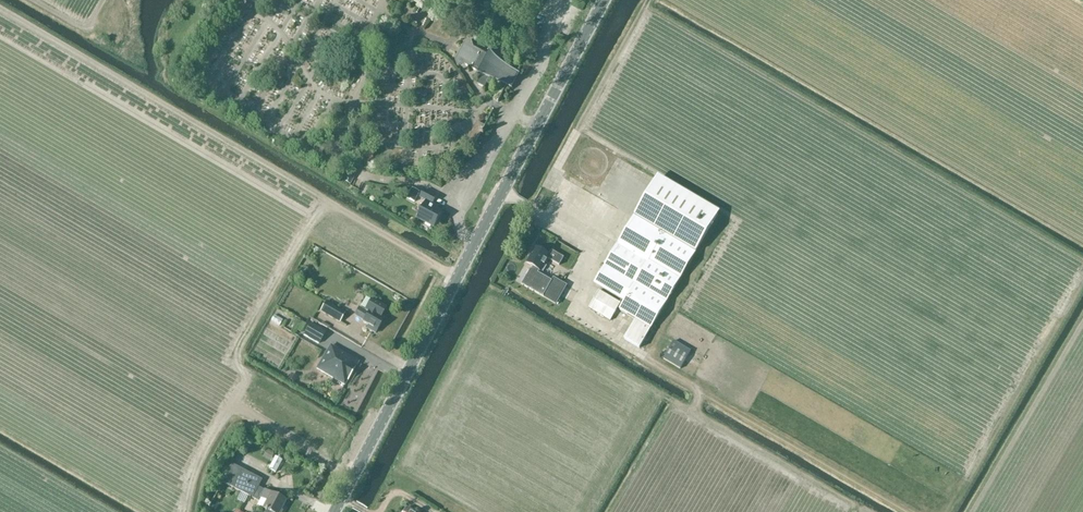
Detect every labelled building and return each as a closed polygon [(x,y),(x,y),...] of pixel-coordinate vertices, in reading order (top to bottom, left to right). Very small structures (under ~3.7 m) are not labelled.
[(474,48),(473,43),(472,40),(465,43),(456,61),(458,67),(464,65),(474,69),(480,73),(478,76),(481,76),(477,85),(485,89),(491,79),(495,80),(509,87),(517,72),(504,65),(500,61),(505,51),(497,47),(493,55),(491,53),(489,56),(482,52),(474,48)] [(476,146),(486,126),(478,122),(468,142),(476,146)] [(358,172),(353,169),(351,168),(344,182),(350,185),(358,172)] [(652,329),(696,253),(720,213),(658,175),(634,216),(635,217),(595,284),(625,302),(620,310),(652,329)] [(610,187),(626,196),(630,190),(614,180),(610,187)] [(413,189),(408,198),(415,202),(420,193),(413,189)] [(432,207),(437,197),(424,190),(419,199),(426,203),(418,218),(435,228),(443,212),(432,207)] [(621,208),(616,218),(621,220),(626,210),(621,208)] [(536,247),(527,264),(541,272),(546,264),(550,266),(553,261),(560,266),(565,258),(552,251),(550,255),(536,247)] [(554,277),(552,282),(532,270),(523,285),(566,309),(576,291),(568,286),(554,277)] [(576,281),(568,277),(565,283),(572,287),(576,281)] [(621,303),(600,291),(589,308),(611,321),(621,303)] [(383,321),(380,319),(387,308),(371,299),(365,310),(359,307),(354,316),(363,321),(363,323),(368,326),(367,329),(376,334),(383,321)] [(340,323),(346,313),(326,302),(321,312),(340,323)] [(284,316),(281,321),(289,326),(293,321),(284,316)] [(326,332),(311,323),(303,336),(319,345),(326,332)] [(674,341),(664,359),(681,369),(691,351),(674,341)] [(330,346),(317,369),(345,385),(359,363),(330,346)] [(292,373),(288,379),(294,382),(298,376),(292,373)] [(270,461),(274,455),(267,451),(263,457),(270,461)] [(276,473),(283,461),(276,457),(269,469),(276,473)] [(287,501),(259,487),(262,481),(232,465),(222,483),(259,502),(257,506),(266,511),(281,511),(287,501)]
